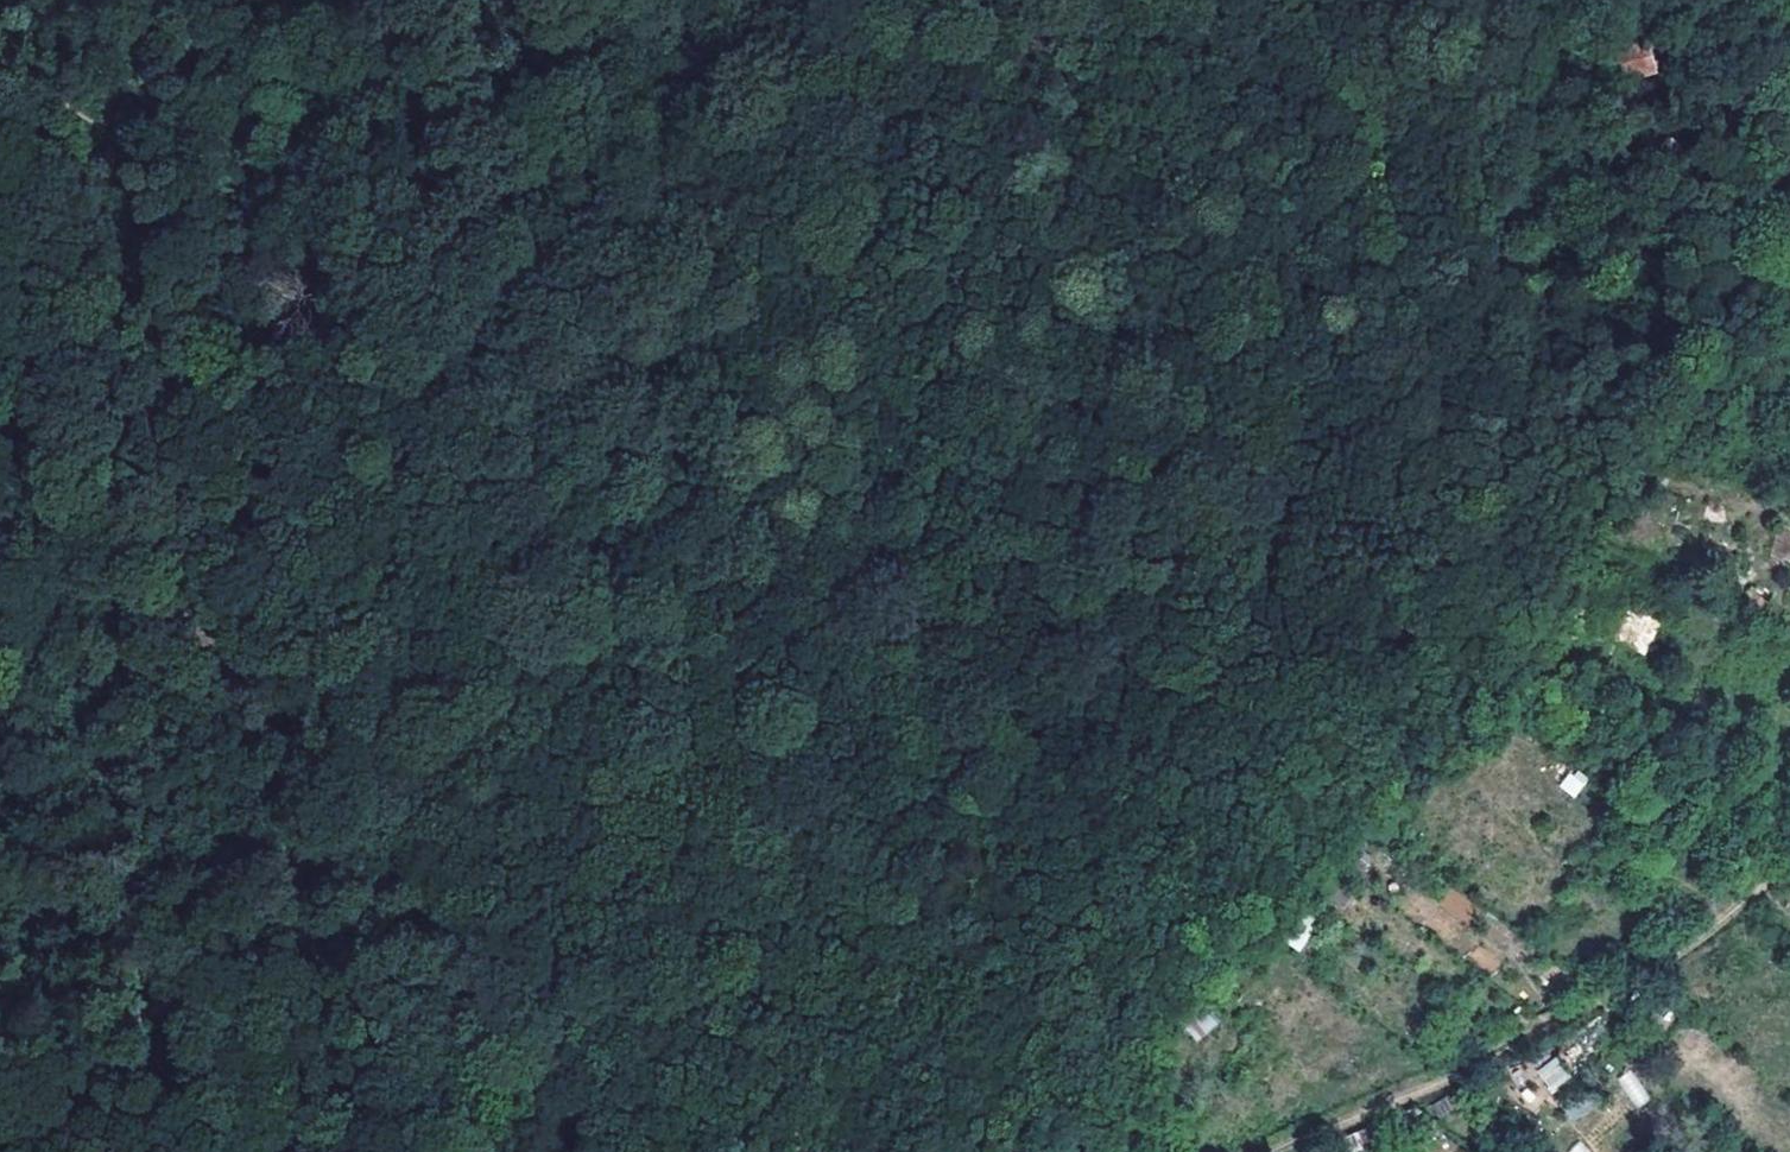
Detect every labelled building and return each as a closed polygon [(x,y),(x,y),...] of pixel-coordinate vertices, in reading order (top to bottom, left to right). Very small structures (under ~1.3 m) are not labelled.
[(1614,42),(1621,76),(1650,70),(1650,69),(1657,68),(1655,59),(1648,60),(1643,35),(1614,42)] [(1600,44),(1604,61),(1608,78),(1621,76),(1614,42),(1600,44)] [(1300,934),(1320,950),(1329,938),(1310,923),(1300,934)] [(1559,1057),(1537,1068),(1548,1092),(1571,1082),(1559,1057)] [(1631,1070),(1617,1079),(1636,1109),(1650,1099),(1631,1070)] [(1573,1121),(1594,1106),(1585,1093),(1564,1107),(1573,1121)]
